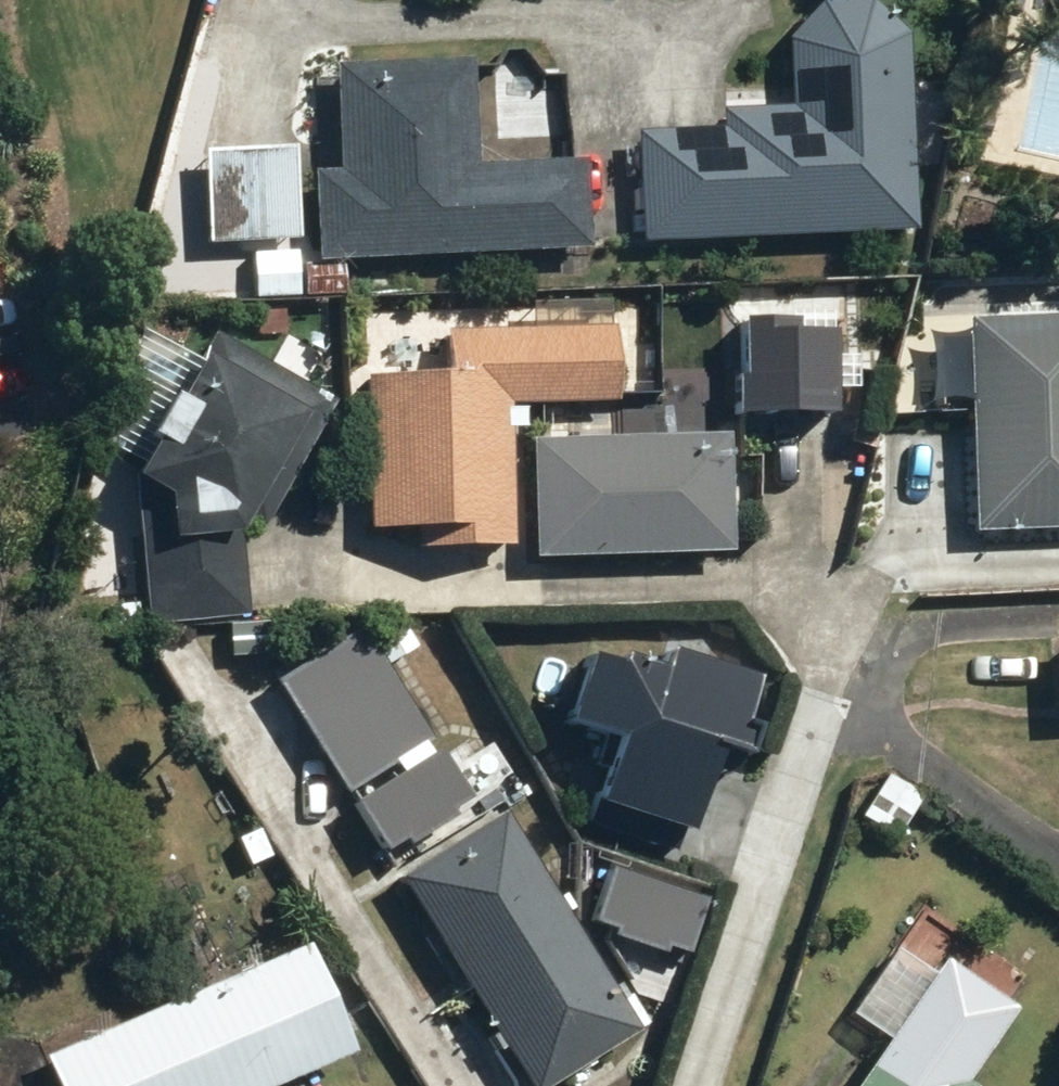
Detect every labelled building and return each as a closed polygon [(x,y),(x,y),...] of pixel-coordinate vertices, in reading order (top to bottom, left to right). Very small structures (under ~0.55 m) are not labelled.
[(904,236),(903,163),(953,162),(953,110),(903,111),(902,10),(783,11),(784,112),(707,112),(707,135),(624,135),(624,238),(904,236)] [(302,176),(306,266),(579,254),(575,165),(467,170),(463,63),(324,69),(329,175),(302,176)] [(195,156),(201,248),(291,243),(286,151),(195,156)] [(957,309),(963,532),(1058,529),(1058,307),(957,309)] [(822,314),(731,314),(730,399),(822,399),(822,314)] [(446,373),(356,375),(361,562),(509,559),(506,439),(505,411),(611,409),(609,326),(445,330),(446,373)] [(200,346),(133,327),(101,447),(138,457),(121,487),(137,633),(241,622),(231,526),(283,433),(308,447),(331,407),(205,336),(200,346)] [(715,434),(506,439),(509,559),(718,554),(715,434)] [(357,626),(264,683),(377,864),(470,806),(357,626)] [(597,751),(579,812),(687,845),(733,689),(571,640),(543,735),(597,751)] [(392,880),(517,1085),(536,1085),(626,1031),(564,928),(496,817),(392,880)] [(589,859),(564,928),(675,969),(701,901),(589,859)] [(29,1053),(43,1085),(278,1085),(345,1057),(295,939),(29,1053)] [(932,966),(852,1085),(958,1085),(954,1083),(1001,1012),(932,966)]
